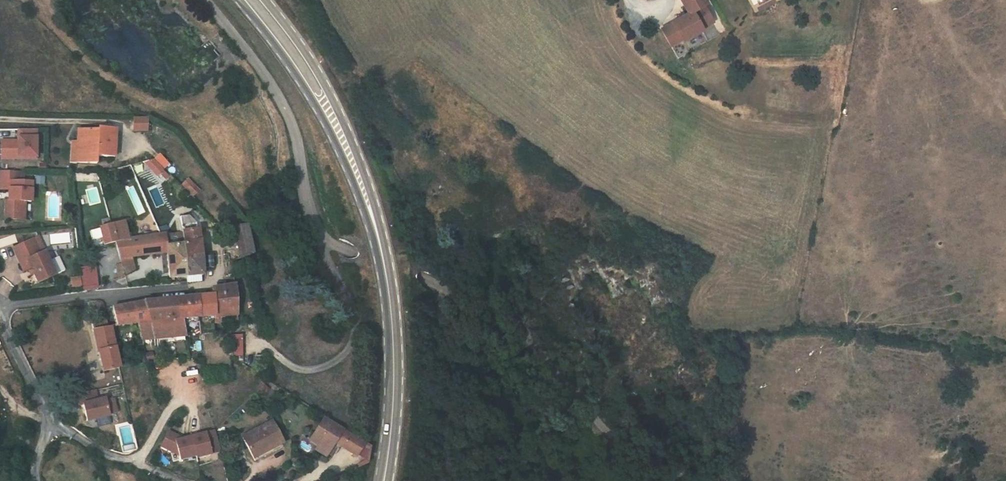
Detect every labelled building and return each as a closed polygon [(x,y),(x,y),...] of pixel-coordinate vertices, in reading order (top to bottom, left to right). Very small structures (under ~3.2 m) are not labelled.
[(687,12),(671,21),(681,39),(702,28),(701,27),(712,21),(703,4),(706,2),(704,0),(680,0),(687,12)] [(671,21),(660,27),(670,46),(681,39),(671,21)] [(144,115),(134,114),(133,127),(143,127),(144,115)] [(18,127),(18,141),(18,144),(0,144),(0,156),(36,156),(36,127),(18,127)] [(93,129),(77,129),(76,160),(94,160),(94,153),(107,153),(108,148),(113,148),(113,128),(95,127),(93,129)] [(159,155),(154,160),(163,170),(169,164),(159,155)] [(17,167),(4,167),(3,185),(11,185),(15,185),(15,198),(10,198),(9,215),(26,215),(28,198),(33,198),(34,180),(21,180),(21,168),(17,167)] [(191,179),(181,185),(189,198),(198,192),(191,179)] [(182,214),(184,230),(199,228),(198,220),(191,213),(182,214)] [(115,239),(119,254),(134,253),(142,252),(139,235),(130,236),(124,220),(112,222),(100,224),(104,240),(115,239)] [(250,221),(234,223),(241,256),(257,250),(250,221)] [(184,230),(183,230),(185,253),(203,252),(200,228),(199,228),(184,230)] [(185,253),(183,230),(162,232),(139,235),(142,252),(166,249),(169,273),(187,272),(185,253)] [(38,233),(13,246),(24,268),(30,264),(38,280),(55,271),(44,249),(40,251),(38,247),(43,244),(38,233)] [(203,252),(185,253),(187,272),(203,271),(204,264),(217,261),(216,251),(203,252)] [(119,254),(123,272),(136,268),(134,253),(119,254)] [(96,265),(81,267),(84,289),(98,288),(96,265)] [(81,277),(71,278),(72,288),(82,287),(81,277)] [(234,308),(234,281),(213,285),(214,290),(216,309),(221,309),(224,316),(228,315),(231,315),(230,309),(234,308)] [(216,309),(214,290),(197,292),(199,311),(216,309)] [(183,293),(185,312),(199,311),(197,292),(183,293)] [(145,297),(148,313),(185,312),(183,293),(145,297)] [(136,318),(148,313),(145,297),(111,304),(116,322),(136,318)] [(148,313),(136,318),(141,335),(186,332),(185,312),(148,313)] [(110,324),(107,324),(96,327),(101,347),(97,347),(101,367),(119,365),(115,344),(110,324)] [(242,358),(242,336),(230,335),(229,358),(242,358)] [(145,350),(147,358),(155,355),(152,348),(145,350)] [(264,378),(260,382),(265,387),(269,383),(264,378)] [(260,382),(256,387),(260,391),(265,387),(260,382)] [(94,386),(78,390),(81,401),(83,400),(87,417),(109,412),(108,410),(116,408),(114,396),(104,398),(104,396),(96,397),(94,386)] [(330,413),(315,436),(324,441),(333,448),(341,435),(345,437),(343,441),(361,452),(369,438),(330,413)] [(278,443),(288,437),(277,416),(248,432),(261,455),(279,445),(278,443)] [(169,429),(162,445),(174,451),(181,454),(183,458),(198,453),(199,455),(213,450),(212,447),(221,444),(215,425),(180,438),(178,434),(169,429)] [(367,456),(369,438),(361,452),(367,456)] [(331,452),(333,448),(324,441),(321,446),(331,452)]
